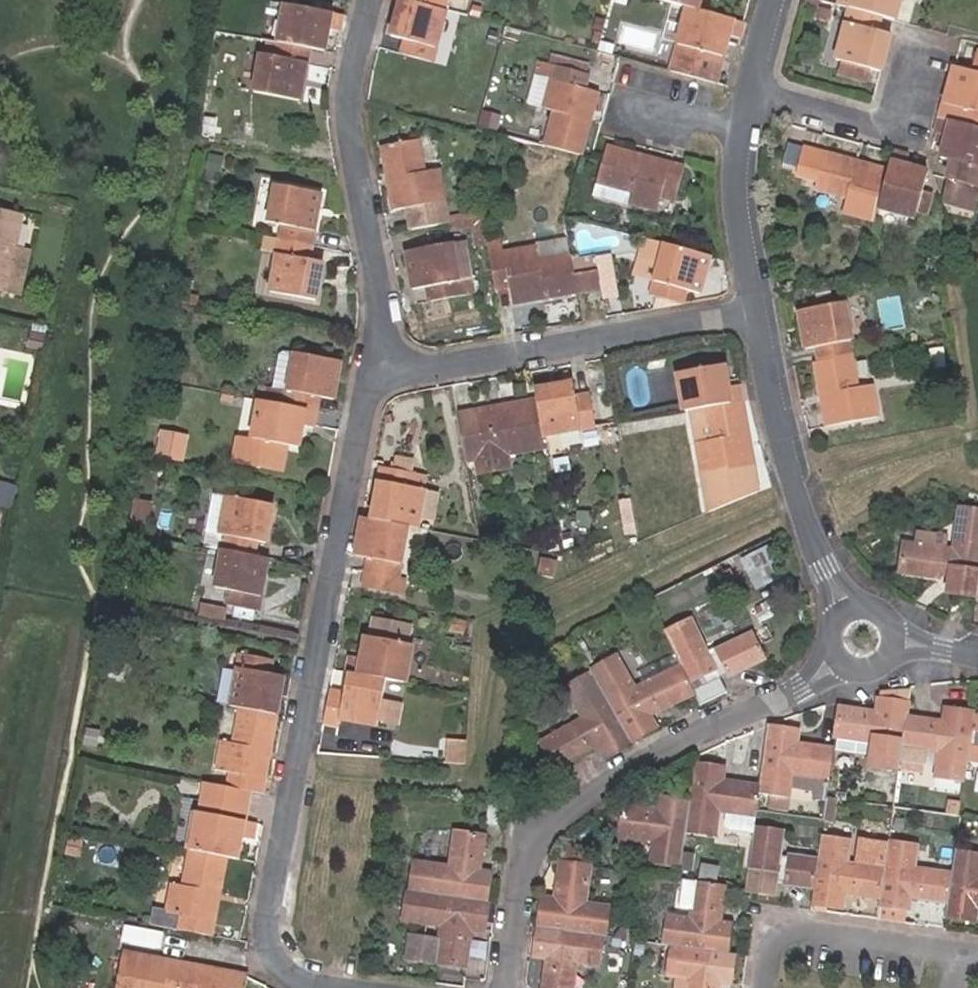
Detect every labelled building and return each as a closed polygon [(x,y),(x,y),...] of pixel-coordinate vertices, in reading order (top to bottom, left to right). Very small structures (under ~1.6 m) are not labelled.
[(406,0),(398,0),(390,36),(402,39),(399,52),(432,61),(447,11),(423,4),(406,0)] [(699,9),(702,0),(665,0),(664,1),(685,6),(699,9)] [(897,20),(902,0),(836,0),(835,4),(847,7),(883,17),(892,20),(897,21),(897,20)] [(340,29),(343,16),(283,4),(275,42),(311,49),(326,52),(331,27),(340,29)] [(685,6),(669,71),(717,84),(729,34),(740,36),(744,21),(699,9),(685,6)] [(866,66),(878,69),(888,35),(879,32),(883,17),(847,7),(834,57),(838,58),(866,66)] [(311,49),(275,42),(272,56),(259,54),(253,89),(299,99),(311,49)] [(611,55),(613,45),(599,42),(597,51),(611,55)] [(589,64),(555,55),(552,65),(586,73),(589,64)] [(862,79),(866,66),(838,58),(835,71),(862,79)] [(937,118),(948,121),(977,129),(977,59),(974,73),(951,67),(937,118)] [(541,106),(552,65),(538,61),(528,103),(541,106)] [(586,73),(552,65),(541,106),(552,110),(543,145),(581,156),(598,95),(584,91),(589,74),(586,73)] [(496,131),(500,117),(483,112),(479,126),(496,131)] [(941,146),(938,157),(955,162),(951,180),(956,181),(977,187),(977,129),(948,121),(937,118),(933,134),(943,137),(941,146)] [(933,134),(930,143),(941,146),(943,137),(933,134)] [(435,201),(445,199),(440,171),(426,173),(419,141),(382,147),(393,209),(405,207),(410,230),(439,224),(435,201)] [(684,167),(608,145),(603,162),(597,184),(633,194),(631,204),(655,211),(659,198),(674,203),(684,167)] [(874,221),(877,209),(888,169),(804,146),(796,177),(816,182),(814,191),(845,200),(842,213),(874,221)] [(220,177),(225,157),(208,154),(204,173),(220,177)] [(888,169),(877,209),(913,219),(914,214),(920,191),(926,170),(891,160),(888,169)] [(977,204),(977,187),(956,181),(950,203),(976,210),(977,204)] [(278,240),(312,246),(322,194),(275,185),(268,221),(281,224),(278,240)] [(447,199),(445,199),(435,201),(439,224),(451,223),(451,222),(447,199)] [(10,289),(24,215),(0,210),(0,287),(10,289)] [(451,222),(451,223),(452,230),(474,226),(477,243),(487,242),(483,217),(451,222)] [(657,259),(662,242),(643,237),(639,255),(657,259)] [(309,261),(312,246),(278,240),(269,290),(318,299),(324,264),(309,261)] [(648,293),(684,303),(687,290),(700,293),(711,256),(662,242),(657,259),(652,279),(648,293)] [(454,244),(404,253),(410,289),(424,286),(427,300),(462,294),(454,244)] [(514,303),(598,290),(600,300),(615,297),(607,258),(593,261),(572,264),(571,254),(537,260),(534,246),(489,254),(495,289),(511,286),(514,303)] [(652,279),(657,259),(639,255),(634,274),(652,279)] [(547,321),(581,317),(579,296),(545,299),(547,321)] [(816,362),(855,355),(845,305),(798,312),(805,349),(813,348),(816,362)] [(45,348),(48,334),(32,330),(29,345),(45,348)] [(277,356),(271,386),(287,389),(294,354),(283,352),(277,356)] [(287,389),(271,386),(268,401),(318,411),(321,396),(335,398),(342,364),(294,354),(287,389)] [(861,388),(855,355),(816,362),(815,362),(827,425),(878,416),(872,386),(861,388)] [(680,365),(682,374),(694,372),(696,371),(695,363),(680,365)] [(702,407),(743,400),(740,387),(728,388),(725,366),(696,371),(694,372),(682,374),(677,375),(682,410),(689,409),(702,407)] [(536,399),(542,437),(594,429),(589,392),(573,394),(571,381),(534,388),(536,399)] [(268,401),(271,386),(260,384),(257,399),(268,401)] [(231,394),(219,392),(218,398),(229,400),(231,394)] [(318,411),(268,401),(257,399),(249,436),(248,444),(241,443),(237,461),(285,470),(290,444),(302,446),(305,425),(316,426),(318,411)] [(544,448),(542,437),(536,399),(458,413),(466,464),(474,462),(509,455),(544,448)] [(707,511),(757,487),(743,400),(702,407),(708,442),(695,444),(707,511)] [(689,409),(695,444),(708,442),(702,407),(689,409)] [(162,431),(157,456),(183,461),(188,436),(162,431)] [(224,458),(237,461),(241,443),(248,444),(249,436),(230,432),(224,458)] [(512,470),(509,455),(474,462),(477,477),(512,470)] [(15,501),(17,486),(3,483),(0,498),(15,501)] [(370,517),(409,525),(419,527),(425,492),(377,483),(370,517)] [(435,523),(440,492),(429,490),(424,521),(435,523)] [(222,549),(254,555),(257,539),(269,542),(276,507),(227,497),(219,532),(225,533),(222,549)] [(146,529),(154,503),(136,498),(129,524),(146,529)] [(977,591),(977,512),(961,509),(953,551),(906,544),(900,571),(950,578),(948,591),(977,596),(977,591)] [(370,517),(363,516),(356,554),(368,556),(365,570),(399,577),(409,525),(370,517)] [(756,589),(785,573),(768,543),(740,560),(756,589)] [(269,558),(254,555),(222,549),(214,585),(227,588),(225,602),(259,608),(269,558)] [(555,577),(560,560),(540,555),(535,572),(555,577)] [(402,595),(406,578),(399,577),(365,570),(362,587),(402,595)] [(198,618),(226,618),(226,604),(199,604),(198,618)] [(682,665),(695,693),(700,703),(725,691),(721,680),(764,659),(752,632),(707,651),(692,619),(666,632),(682,665)] [(357,674),(384,679),(407,683),(414,647),(411,646),(414,630),(378,623),(375,640),(364,638),(357,674)] [(229,705),(239,707),(279,715),(286,678),(272,675),(274,660),(239,653),(229,705)] [(649,716),(695,693),(682,665),(634,689),(616,657),(592,671),(631,739),(654,726),(649,716)] [(603,755),(631,739),(592,671),(565,686),(582,717),(540,742),(554,768),(597,745),(603,755)] [(330,688),(324,723),(337,726),(339,718),(376,726),(376,722),(381,699),(384,679),(357,674),(347,672),(344,691),(330,688)] [(381,699),(376,722),(398,726),(402,703),(381,699)] [(900,760),(906,715),(908,704),(881,700),(879,711),(839,705),(835,734),(875,741),(871,764),(899,768),(900,760)] [(231,770),(228,786),(243,789),(263,793),(279,715),(239,707),(232,743),(222,742),(217,766),(231,770)] [(946,721),(906,715),(900,760),(927,763),(929,748),(939,750),(936,774),(967,779),(969,762),(972,745),(976,715),(948,710),(946,721)] [(770,728),(761,786),(760,791),(789,796),(793,772),(830,779),(834,747),(796,742),(798,732),(770,728)] [(446,761),(464,762),(465,739),(448,737),(446,761)] [(972,745),(969,762),(977,763),(977,746),(972,745)] [(696,764),(690,802),(686,828),(716,833),(720,811),(757,816),(758,809),(760,791),(761,786),(722,780),(724,768),(696,764)] [(206,814),(212,783),(200,780),(194,812),(206,814)] [(228,786),(212,783),(206,814),(194,812),(187,850),(188,850),(228,858),(238,859),(243,835),(253,837),(256,823),(236,819),(243,789),(228,786)] [(686,828),(690,802),(663,798),(661,810),(624,804),(619,834),(654,840),(650,862),(680,866),(686,828)] [(815,889),(819,857),(782,851),(784,831),(755,826),(746,887),(746,889),(774,893),(776,883),(815,889)] [(479,869),(484,834),(456,830),(451,865),(414,860),(410,890),(486,901),(491,871),(479,869)] [(68,832),(65,856),(81,858),(85,835),(68,832)] [(822,835),(819,857),(815,889),(814,899),(842,903),(844,894),(882,899),(886,866),(851,862),(854,840),(822,835)] [(889,841),(886,866),(882,899),(881,906),(911,910),(912,900),(949,905),(953,871),(917,866),(920,846),(889,841)] [(212,936),(228,858),(188,850),(180,886),(170,884),(165,910),(176,912),(172,928),(212,936)] [(953,871),(949,905),(947,915),(977,919),(977,909),(977,853),(956,850),(953,871)] [(539,926),(604,935),(608,906),(586,903),(591,866),(561,862),(556,898),(543,896),(539,926)] [(663,944),(670,945),(728,953),(733,924),(720,922),(726,885),(698,881),(693,918),(668,914),(663,944)] [(486,901),(410,890),(405,919),(441,924),(439,944),(408,940),(406,955),(436,960),(466,964),(471,928),(482,930),(486,901)] [(604,935),(539,926),(535,954),(547,956),(542,987),(573,987),(577,960),(600,964),(604,935)] [(670,945),(666,973),(691,977),(690,987),(718,987),(719,981),(731,983),(735,954),(728,953),(670,945)] [(123,948),(115,987),(245,987),(248,974),(123,948)]
